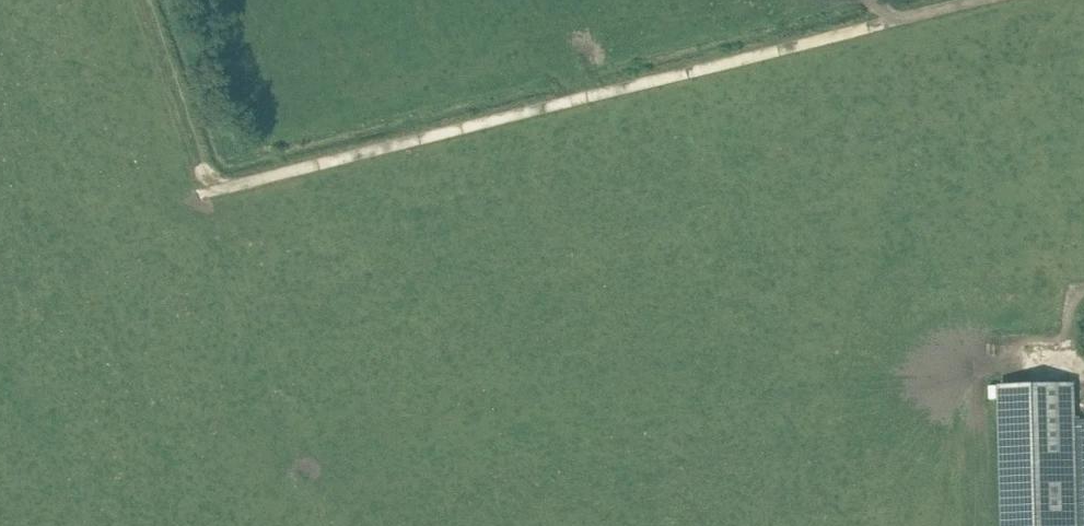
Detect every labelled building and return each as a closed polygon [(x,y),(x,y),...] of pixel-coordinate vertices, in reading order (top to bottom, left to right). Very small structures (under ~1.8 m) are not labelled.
[(1075,420),(1074,383),(1001,385),(1005,525),(1083,525),(1083,420),(1075,420)]
